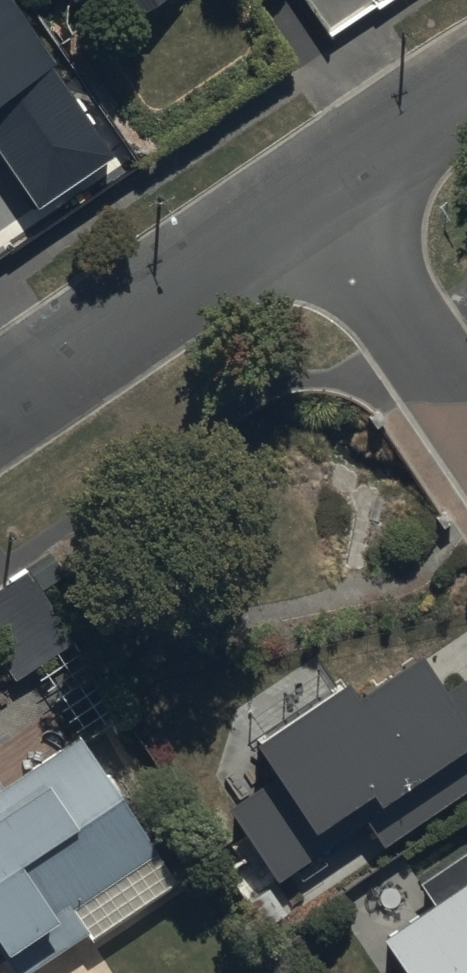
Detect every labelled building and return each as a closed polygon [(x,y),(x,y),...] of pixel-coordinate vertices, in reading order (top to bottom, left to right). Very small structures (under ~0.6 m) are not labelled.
[(14,2),(13,0),(0,0),(0,153),(38,211),(118,159),(56,65),(14,2)] [(108,12),(117,26),(157,0),(100,0),(108,12)] [(15,690),(71,653),(18,574),(0,585),(0,668),(15,690)] [(354,704),(339,681),(247,743),(262,765),(218,794),(277,882),(363,825),(381,852),(466,795),(466,688),(459,677),(437,692),(417,662),(354,704)] [(72,736),(0,784),(0,957),(3,961),(11,972),(43,972),(94,939),(76,912),(155,860),(72,736)] [(434,907),(391,936),(416,972),(466,972),(466,854),(420,886),(434,907)]
